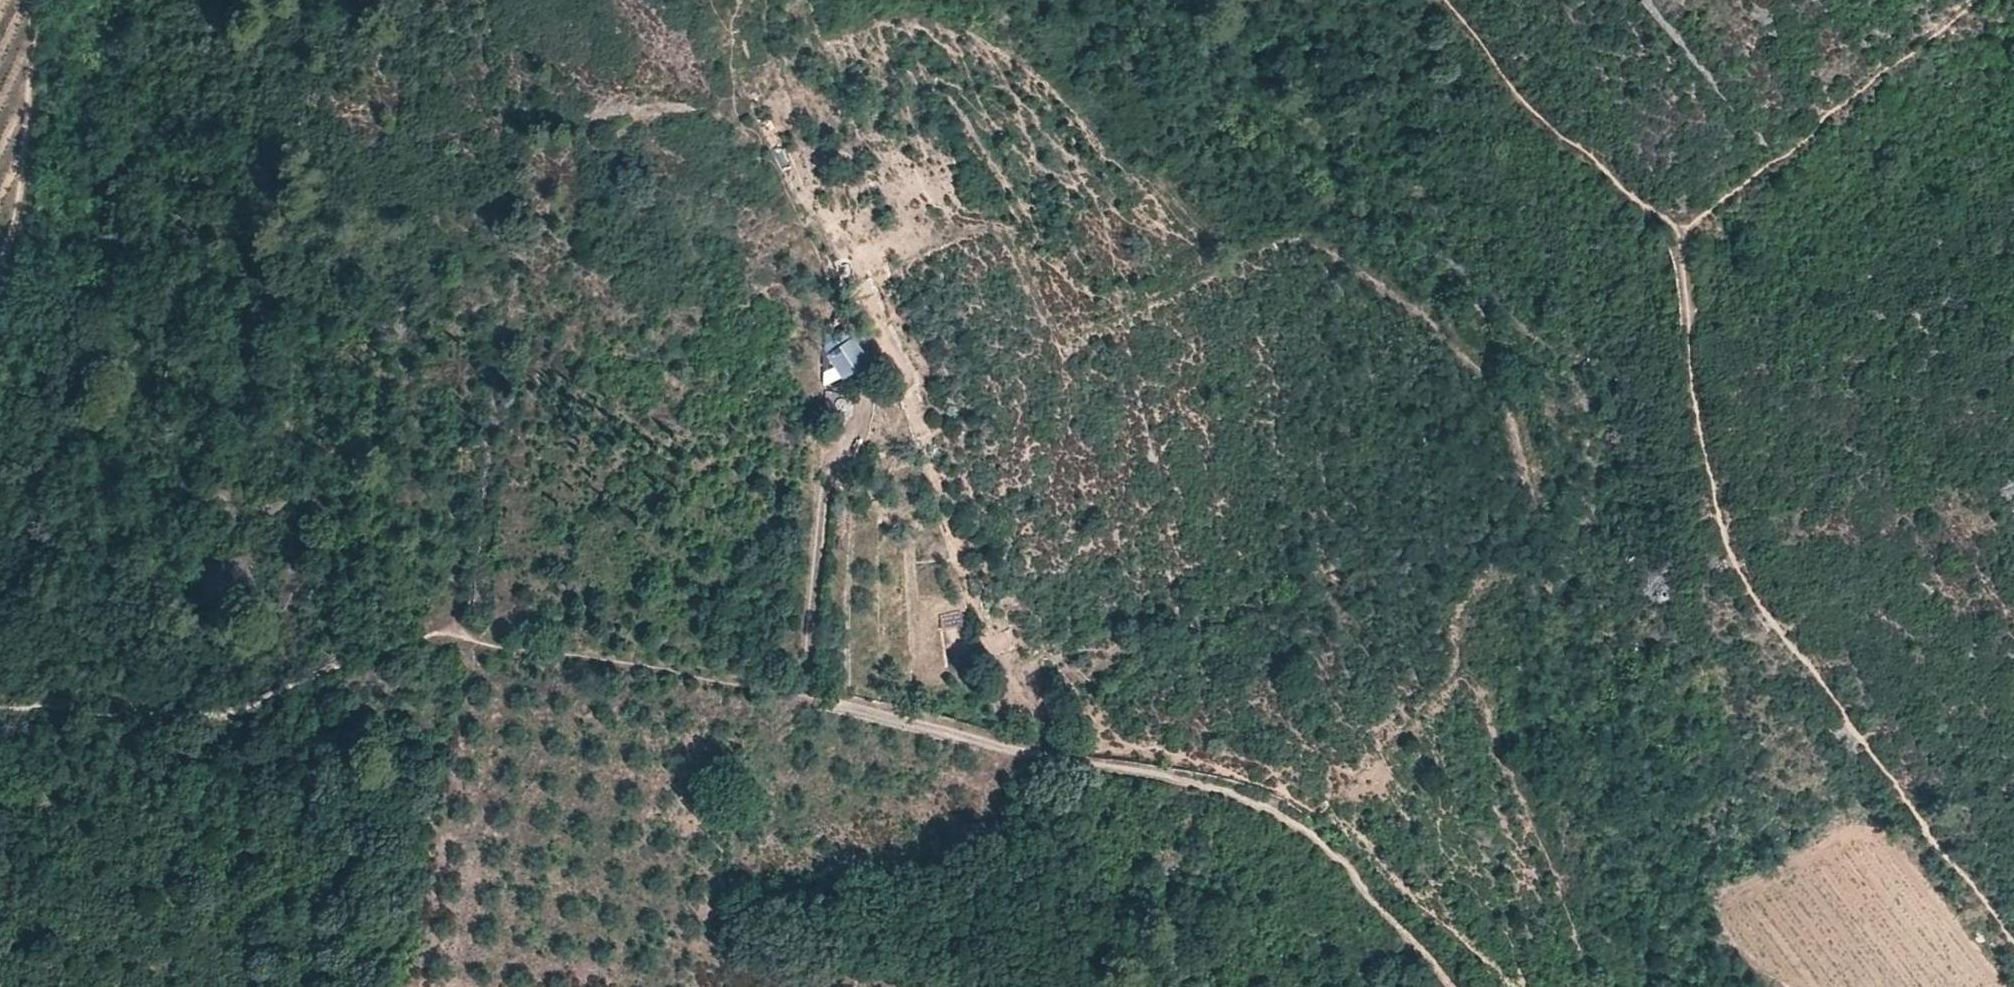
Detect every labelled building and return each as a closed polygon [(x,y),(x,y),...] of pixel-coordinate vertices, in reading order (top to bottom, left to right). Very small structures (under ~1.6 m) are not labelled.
[(867,359),(845,327),(835,334),(830,327),(827,329),(825,347),(833,359),(844,375),(867,359)] [(833,359),(825,347),(825,350),(823,361),(833,359)] [(963,624),(960,610),(940,614),(943,628),(956,626),(963,624)] [(960,649),(956,626),(943,628),(945,651),(960,649)]
